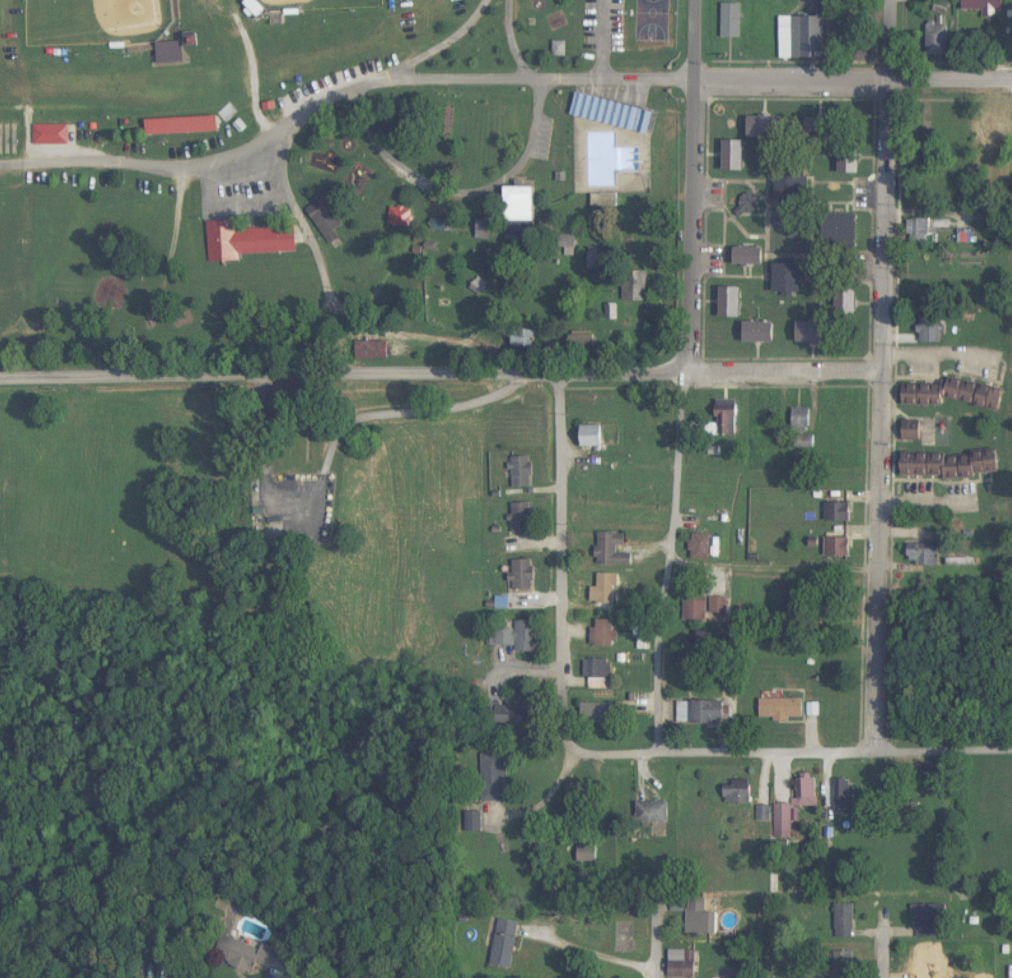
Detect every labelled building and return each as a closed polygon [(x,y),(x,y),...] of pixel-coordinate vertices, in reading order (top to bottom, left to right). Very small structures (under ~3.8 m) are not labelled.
[(259,18),(268,10),(258,0),(249,0),(245,4),(259,18)] [(934,11),(945,15),(949,5),(938,0),(934,11)] [(1003,11),(1003,0),(964,0),(964,11),(1003,11)] [(722,37),(742,37),(742,2),(722,2),(722,37)] [(780,15),(780,58),(827,58),(826,15),(780,15)] [(928,55),(949,55),(949,23),(928,23),(928,55)] [(158,62),(185,62),(185,41),(158,41),(158,62)] [(647,132),(652,109),(579,94),(574,117),(647,132)] [(808,118),(808,139),(839,139),(839,118),(808,118)] [(35,125),(35,144),(70,144),(70,125),(35,125)] [(783,126),(757,127),(757,137),(783,137),(783,126)] [(726,171),(746,171),(746,139),(726,139),(726,171)] [(861,173),(861,143),(841,143),(841,173),(861,173)] [(534,219),(535,188),(508,187),(507,219),(534,219)] [(760,212),(755,194),(736,200),(741,218),(760,212)] [(312,215),(329,245),(350,233),(332,203),(312,215)] [(823,248),(858,248),(858,214),(823,214),(823,248)] [(937,243),(937,228),(949,228),(949,219),(918,219),(918,243),(937,243)] [(297,252),(297,227),(241,228),(240,220),(208,221),(209,262),(240,261),(240,254),(297,252)] [(735,265),(765,265),(765,248),(735,248),(735,265)] [(806,263),(776,263),(776,292),(806,292),(806,263)] [(649,301),(649,271),(624,271),(624,301),(649,301)] [(742,318),(742,287),(723,287),(723,318),(742,318)] [(838,318),(858,318),(858,288),(838,288),(838,318)] [(929,288),(912,288),(912,306),(929,306),(929,288)] [(940,343),(940,315),(919,315),(919,343),(940,343)] [(776,322),(745,322),(745,343),(776,343),(776,322)] [(833,343),(833,322),(798,322),(798,343),(833,343)] [(358,342),(358,356),(389,356),(389,342),(358,342)] [(1004,407),(1004,383),(945,383),(945,384),(903,384),(903,406),(1004,407)] [(738,399),(715,399),(715,436),(738,436),(738,399)] [(794,430),(811,430),(811,411),(794,411),(794,430)] [(581,446),(605,446),(605,425),(581,425),(581,446)] [(905,441),(920,440),(920,431),(905,432),(905,441)] [(904,454),(904,477),(1001,477),(1001,461),(987,461),(987,454),(904,454)] [(534,456),(512,456),(512,487),(534,487),(534,456)] [(536,534),(536,502),(512,502),(512,534),(536,534)] [(852,522),(852,503),(826,503),(826,522),(852,522)] [(626,545),(626,533),(598,532),(597,566),(634,566),(635,554),(619,554),(620,545),(626,545)] [(712,560),(712,534),(692,534),(692,560),(712,560)] [(826,538),(826,557),(852,557),(852,538),(826,538)] [(940,544),(909,544),(909,566),(940,566),(940,544)] [(536,591),(536,560),(512,560),(512,591),(536,591)] [(600,597),(611,605),(618,595),(607,587),(600,597)] [(687,594),(687,622),(707,622),(707,594),(687,594)] [(727,616),(728,597),(711,597),(711,616),(727,616)] [(594,647),(615,647),(615,620),(594,620),(594,647)] [(517,653),(539,653),(539,621),(518,621),(518,630),(496,629),(496,646),(517,647),(517,653)] [(611,690),(611,659),(590,659),(590,690),(611,690)] [(804,720),(804,699),(760,699),(760,720),(804,720)] [(677,725),(726,724),(726,702),(677,702),(677,725)] [(582,724),(619,724),(619,703),(582,703),(582,724)] [(498,709),(498,724),(525,724),(525,709),(498,709)] [(482,754),(482,803),(506,803),(506,754),(482,754)] [(818,778),(796,777),(796,804),(775,804),(774,839),(792,839),(792,808),(818,808),(818,778)] [(855,780),(836,780),(836,812),(855,812),(855,780)] [(752,804),(752,783),(724,783),(724,804),(752,804)] [(669,823),(669,803),(637,803),(637,823),(669,823)] [(770,807),(758,808),(759,821),(771,820),(770,807)] [(482,833),(482,812),(465,812),(465,833),(482,833)] [(595,863),(595,843),(577,843),(577,863),(595,863)] [(721,912),(710,911),(711,901),(688,901),(688,900),(673,899),(673,911),(688,912),(688,934),(721,935),(721,912)] [(836,938),(854,938),(854,903),(836,903),(836,938)] [(917,940),(938,940),(938,907),(917,907),(917,940)] [(500,919),(491,966),(512,969),(521,923),(500,919)] [(264,949),(227,936),(218,961),(255,974),(264,949)] [(918,948),(918,977),(949,977),(949,962),(937,962),(937,948),(918,948)] [(698,951),(671,951),(671,977),(698,977),(698,951)] [(836,951),(836,977),(853,977),(853,951),(836,951)]
